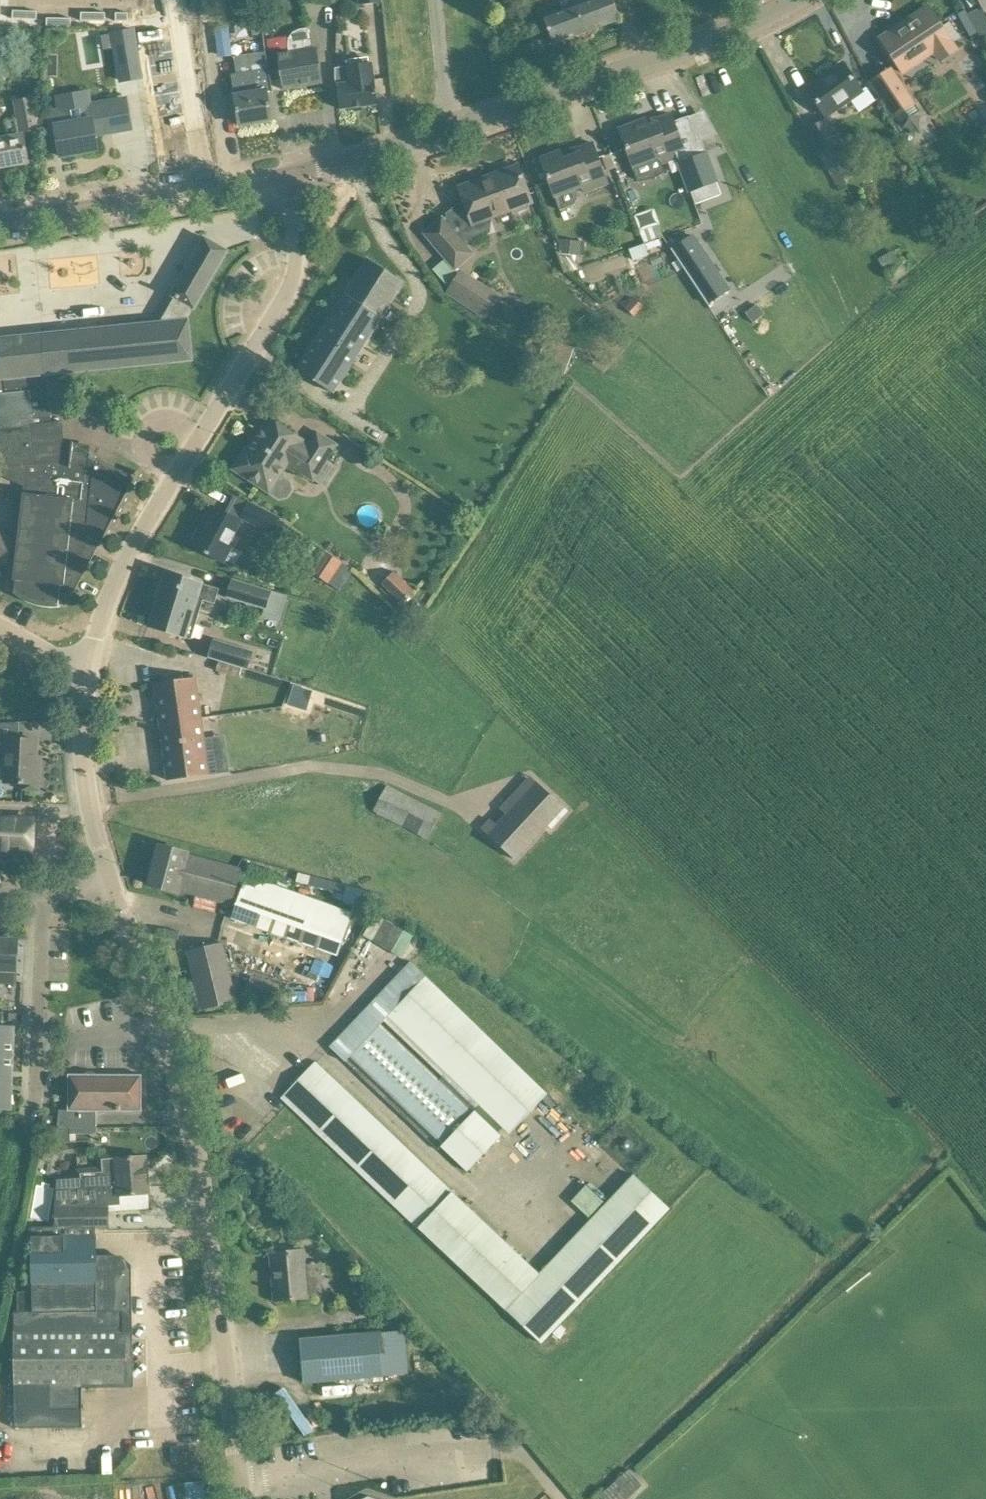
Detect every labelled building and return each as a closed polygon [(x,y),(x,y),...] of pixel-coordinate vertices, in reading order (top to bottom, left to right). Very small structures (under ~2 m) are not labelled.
[(614,0),(568,0),(570,5),(544,15),(547,25),(554,43),(621,19),(614,0)] [(969,13),(981,33),(985,42),(985,13),(985,12),(985,0),(980,0),(983,6),(969,13)] [(883,42),(894,59),(903,72),(936,50),(938,53),(953,43),(947,33),(959,24),(944,1),(931,10),(929,6),(906,22),(908,25),(883,42)] [(25,19),(25,11),(13,10),(13,18),(25,19)] [(37,11),(25,11),(25,19),(37,19),(37,11)] [(94,20),(94,12),(82,12),(81,20),(94,20)] [(105,21),(106,12),(94,12),(94,20),(105,21)] [(128,20),(128,13),(116,13),(116,20),(128,21),(128,20)] [(60,26),(60,18),(47,18),(47,26),(60,26)] [(71,18),(60,18),(60,26),(71,26),(71,18)] [(261,21),(251,22),(253,35),(263,34),(261,21)] [(317,47),(311,48),(308,28),(300,29),(294,32),(289,38),(289,47),(290,52),(277,54),(283,89),(323,82),(320,63),(317,47)] [(142,77),(133,29),(113,33),(121,80),(142,77)] [(268,90),(272,90),(265,51),(234,56),(237,73),(232,74),(235,96),(237,105),(240,125),(273,120),(268,90)] [(368,58),(352,60),(352,65),(336,67),(336,86),(337,86),(340,108),(378,104),(375,79),(374,79),(372,62),(368,63),(368,58)] [(861,90),(855,81),(843,64),(821,80),(823,83),(810,92),(822,108),(826,115),(850,99),(861,90)] [(892,67),(869,82),(891,116),(896,125),(919,110),(914,101),(892,67)] [(36,109),(34,98),(16,101),(19,116),(12,117),(13,119),(5,121),(9,138),(0,140),(0,167),(29,161),(23,131),(40,128),(36,109)] [(61,111),(49,113),(52,129),(56,128),(61,156),(98,150),(95,134),(111,131),(106,103),(90,105),(61,111)] [(645,119),(619,128),(627,147),(634,167),(639,181),(643,181),(647,180),(653,179),(656,177),(665,172),(662,164),(678,158),(690,191),(717,181),(702,139),(701,140),(701,141),(698,142),(689,117),(690,116),(689,115),(674,121),(672,113),(656,119),(656,121),(647,125),(645,119)] [(827,120),(808,130),(832,175),(840,170),(851,164),(827,120)] [(608,184),(600,161),(593,142),(578,148),(578,150),(563,156),(561,150),(541,157),(548,176),(556,196),(562,210),(575,205),(579,197),(575,189),(583,186),(586,192),(608,184)] [(519,166),(460,187),(465,203),(473,223),(491,216),(512,209),(514,214),(530,208),(528,203),(532,201),(526,184),(519,166)] [(474,253),(443,217),(424,233),(437,248),(455,269),(474,253)] [(659,224),(640,231),(645,243),(645,244),(659,239),(664,237),(659,224)] [(693,235),(671,249),(708,304),(729,290),(693,235)] [(65,451),(62,422),(63,422),(63,421),(52,422),(47,375),(193,360),(189,319),(188,319),(194,308),(195,308),(229,250),(205,236),(171,294),(175,297),(161,322),(0,338),(0,456),(1,468),(65,459),(65,451)] [(561,239),(559,252),(566,272),(578,268),(575,261),(576,254),(584,255),(586,242),(561,239)] [(659,239),(645,244),(647,250),(661,245),(659,239)] [(645,243),(629,249),(633,261),(649,255),(647,250),(645,244),(645,243)] [(907,272),(899,260),(893,250),(878,258),(885,269),(893,281),(907,272)] [(368,258),(297,369),(314,380),(333,392),(355,359),(386,310),(404,282),(385,269),(368,258)] [(601,260),(586,266),(591,277),(606,271),(601,260)] [(485,316),(499,296),(462,272),(449,292),(485,316)] [(632,302),(626,307),(635,316),(644,307),(635,298),(632,302)] [(312,444),(286,428),(270,417),(261,431),(263,433),(251,451),(247,448),(233,468),(270,492),(279,499),(288,497),(293,490),(291,481),(281,474),(288,463),(314,479),(337,444),(317,431),(316,432),(319,434),(312,444)] [(74,444),(74,443),(74,441),(73,441),(72,452),(65,451),(65,459),(1,468),(2,475),(25,486),(17,560),(14,579),(17,580),(15,592),(14,590),(13,591),(18,595),(21,597),(24,599),(28,601),(31,603),(33,603),(38,605),(44,606),(48,607),(55,607),(61,607),(61,605),(59,605),(60,600),(67,603),(66,605),(67,606),(135,478),(74,444)] [(288,526),(277,520),(278,517),(250,503),(243,517),(271,532),(282,537),(288,526)] [(241,521),(226,514),(212,507),(211,508),(215,510),(205,530),(201,528),(193,544),(225,561),(234,543),(230,541),(241,521)] [(0,532),(0,560),(8,564),(11,545),(12,539),(0,532)] [(326,551),(312,572),(329,583),(343,562),(326,551)] [(383,584),(402,603),(415,591),(395,571),(383,584)] [(187,579),(167,573),(165,579),(163,578),(157,599),(200,612),(204,600),(215,603),(220,588),(187,578),(187,579)] [(266,609),(272,590),(234,578),(228,597),(266,609)] [(192,639),(195,629),(200,612),(157,599),(148,626),(192,639)] [(248,669),(253,650),(215,639),(209,658),(248,669)] [(216,707),(335,743),(346,705),(227,670),(216,707)] [(168,779),(188,777),(209,774),(196,677),(155,683),(168,779)] [(38,740),(19,739),(8,738),(6,781),(15,781),(22,782),(21,789),(40,790),(42,766),(36,765),(38,740)] [(565,807),(531,775),(500,808),(506,813),(496,823),(491,818),(482,828),(516,860),(565,807)] [(439,820),(442,812),(388,785),(378,805),(381,806),(377,814),(429,839),(439,820)] [(14,818),(1,818),(1,815),(0,815),(0,849),(14,850),(14,853),(32,853),(34,819),(14,818)] [(189,852),(178,849),(159,844),(148,884),(167,889),(179,892),(179,890),(232,904),(241,868),(189,854),(189,852)] [(354,913),(286,890),(290,879),(251,865),(232,918),(340,955),(346,938),(354,913)] [(18,940),(0,939),(0,984),(17,984),(18,968),(17,968),(17,955),(20,955),(20,944),(18,944),(18,940)] [(235,1001),(230,982),(220,942),(211,945),(191,949),(205,1008),(235,1001)] [(522,1120),(547,1094),(428,976),(411,961),(378,997),(331,1047),(346,1061),(350,1057),(468,1171),(502,1135),(403,1042),(382,1023),(388,1016),(510,1132),(522,1120)] [(247,993),(278,1003),(283,986),(252,976),(247,993)] [(13,1027),(0,1026),(0,1054),(12,1054),(13,1027)] [(12,1054),(0,1054),(0,1080),(11,1081),(12,1054)] [(453,1192),(331,1075),(316,1062),(282,1097),(419,1227),(542,1343),(671,1207),(635,1173),(540,1272),(453,1192)] [(97,1111),(142,1111),(142,1074),(69,1073),(68,1109),(60,1109),(58,1127),(97,1127),(97,1111)] [(11,1081),(0,1080),(0,1108),(10,1108),(11,1081)] [(43,1126),(55,1127),(56,1116),(44,1115),(43,1126)] [(57,1189),(54,1208),(55,1227),(96,1226),(109,1226),(109,1210),(121,1209),(149,1207),(146,1156),(126,1158),(117,1158),(103,1159),(103,1172),(81,1173),(81,1177),(57,1179),(57,1189)] [(82,1387),(127,1386),(134,1386),(132,1268),(130,1268),(118,1257),(118,1255),(116,1255),(116,1256),(96,1256),(96,1226),(55,1227),(31,1228),(32,1292),(17,1292),(17,1312),(13,1312),(16,1429),(83,1427),(82,1387)] [(321,1263),(305,1264),(304,1250),(272,1253),(274,1270),(276,1270),(278,1299),(298,1297),(308,1296),(308,1295),(323,1294),(321,1263)] [(320,1337),(301,1338),(304,1382),(384,1375),(383,1365),(381,1343),(380,1331),(320,1337)] [(643,1485),(629,1469),(600,1495),(604,1498),(627,1498),(643,1485)]
